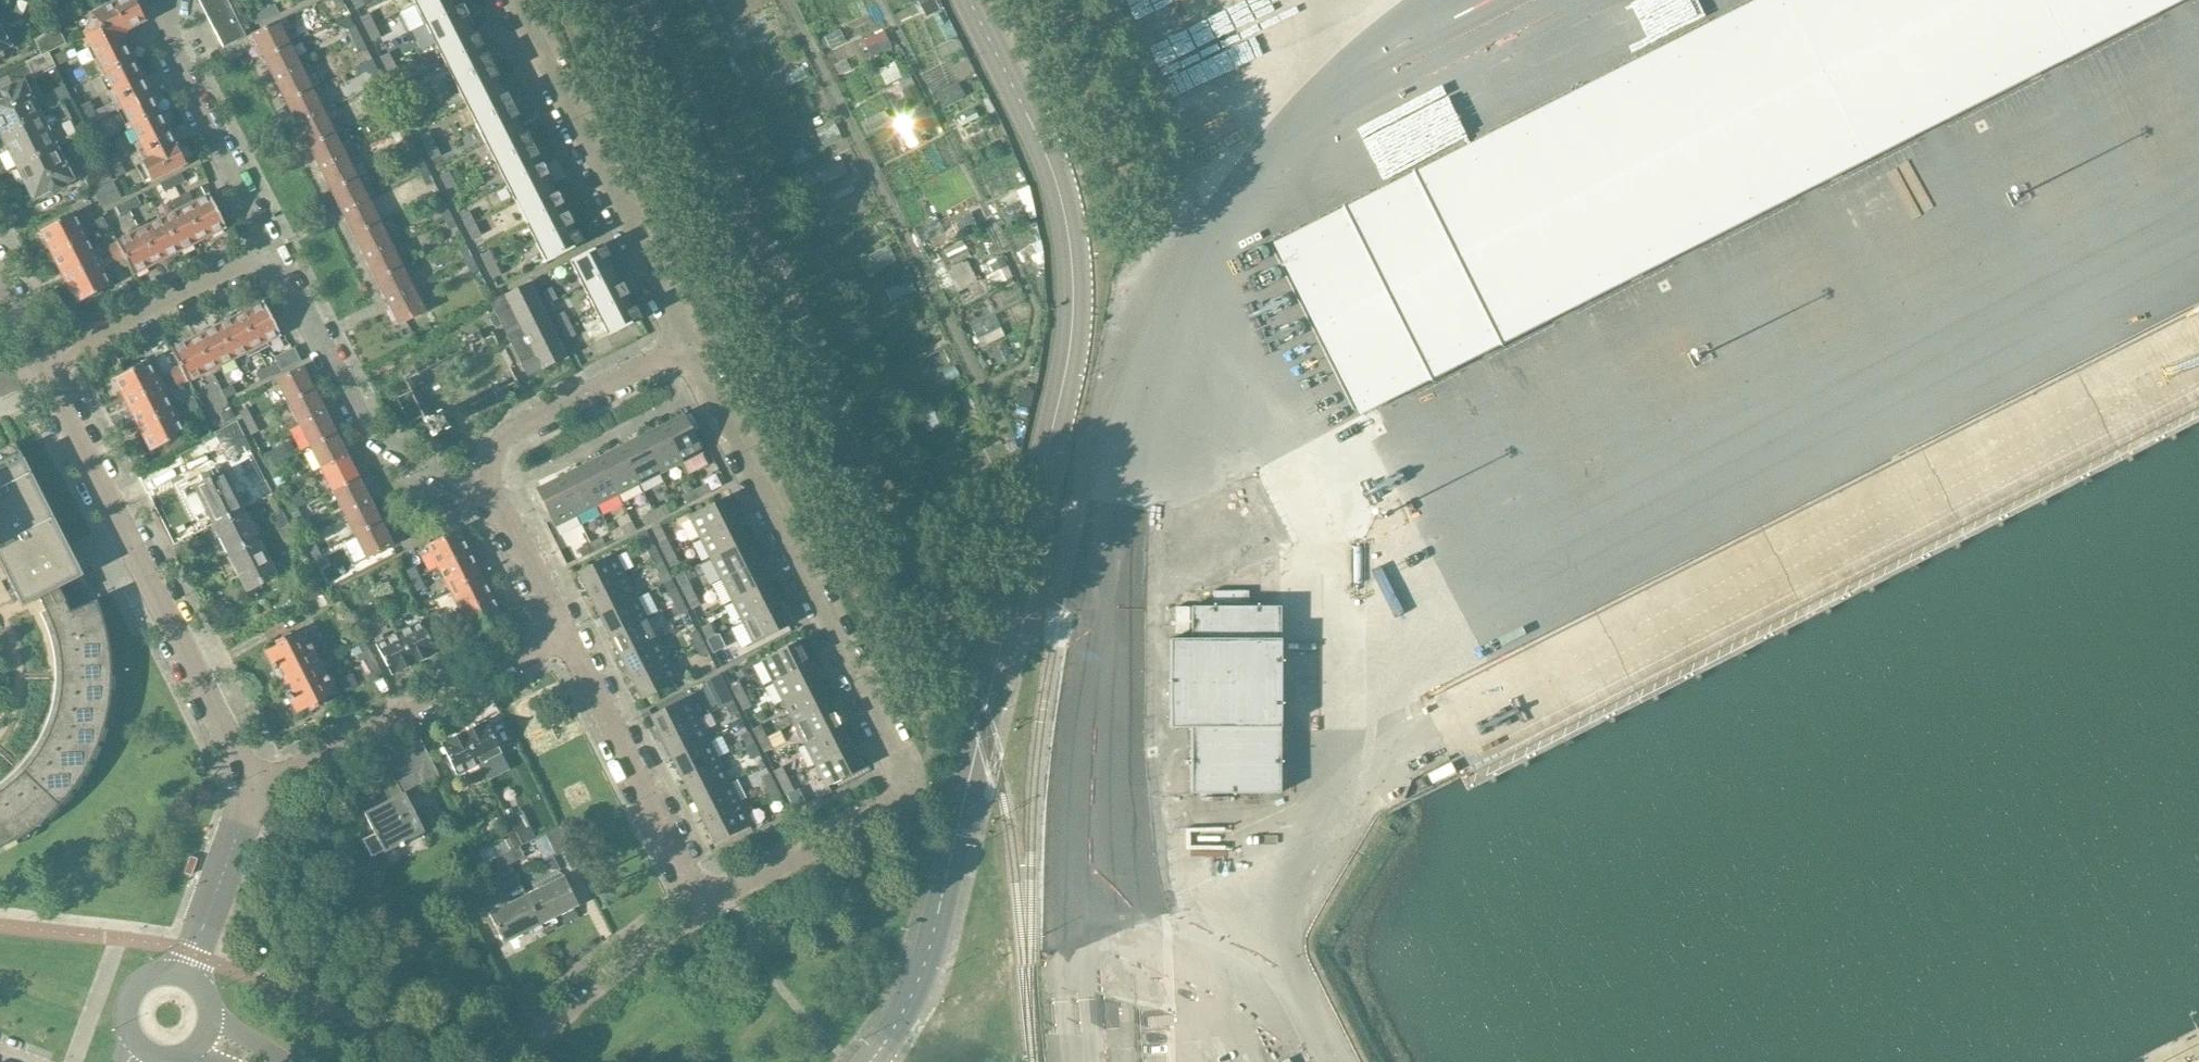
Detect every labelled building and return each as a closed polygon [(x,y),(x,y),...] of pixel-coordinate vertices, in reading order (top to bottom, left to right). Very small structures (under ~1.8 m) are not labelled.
[(86,25),(123,37),(124,31),(144,22),(133,0),(119,0),(89,15),(86,25)] [(232,0),(202,0),(222,41),(225,42),(237,36),(238,33),(247,29),(232,0)] [(360,0),(350,0),(355,10),(363,7),(360,0)] [(457,0),(423,0),(414,5),(424,25),(460,6),(457,0)] [(1277,245),(1361,412),(2177,0),(1762,0),(1277,245)] [(278,13),(274,5),(262,11),(266,19),(278,13)] [(471,26),(460,6),(424,25),(434,45),(471,26)] [(64,8),(56,12),(61,23),(69,19),(64,8)] [(266,19),(262,11),(250,17),(254,25),(266,19)] [(373,26),(367,14),(359,18),(365,30),(373,26)] [(348,18),(332,25),(344,31),(346,30),(352,27),(348,18)] [(251,36),(263,59),(289,45),(277,22),(251,36)] [(123,37),(86,25),(83,34),(103,74),(130,60),(121,42),(123,37)] [(346,30),(352,42),(360,38),(354,26),(352,27),(346,30)] [(379,38),(373,26),(365,30),(371,42),(379,38)] [(481,46),(471,26),(434,45),(444,64),(481,46)] [(9,46),(0,28),(0,51),(9,46)] [(33,78),(53,67),(46,53),(64,44),(56,29),(34,40),(41,55),(25,63),(33,78)] [(360,38),(352,42),(358,53),(366,49),(360,38)] [(289,45),(263,59),(274,81),(300,68),(289,45)] [(491,66),(481,46),(444,64),(454,84),(491,66)] [(55,56),(60,66),(68,62),(63,52),(55,56)] [(393,66),(387,54),(379,58),(385,70),(393,66)] [(130,60),(103,74),(112,91),(107,93),(112,102),(144,86),(130,60)] [(399,78),(393,66),(385,70),(391,82),(399,78)] [(501,86),(491,66),(454,84),(464,104),(501,86)] [(300,68),(274,81),(285,103),(311,90),(300,68)] [(382,82),(377,71),(369,74),(374,86),(382,82)] [(0,135),(38,116),(29,97),(35,95),(28,81),(9,90),(8,87),(0,91),(0,95),(0,135)] [(382,82),(374,86),(380,98),(388,94),(382,82)] [(144,86),(112,102),(117,112),(121,110),(130,126),(157,112),(144,86)] [(511,106),(501,86),(464,104),(474,124),(511,106)] [(923,102),(915,86),(901,93),(910,109),(923,102)] [(64,87),(54,92),(60,105),(62,104),(70,100),(64,87)] [(311,90),(285,103),(296,125),(331,108),(325,97),(317,101),(311,90)] [(413,105),(407,93),(399,97),(405,109),(413,105)] [(88,101),(80,105),(85,116),(93,112),(88,101)] [(72,125),(62,104),(60,105),(38,116),(0,135),(0,137),(16,168),(16,167),(54,148),(78,136),(72,125)] [(419,117),(413,105),(405,109),(411,121),(419,117)] [(521,126),(511,106),(474,124),(484,144),(521,126)] [(102,107),(93,112),(98,121),(106,117),(102,107)] [(331,108),(296,125),(307,147),(334,134),(326,120),(335,116),(331,108)] [(911,140),(934,122),(923,108),(900,126),(911,140)] [(93,112),(85,116),(91,126),(99,122),(98,121),(93,112)] [(157,112),(130,126),(138,143),(133,145),(138,154),(170,138),(157,112)] [(391,119),(397,130),(404,126),(399,115),(391,119)] [(404,126),(397,130),(403,142),(411,138),(404,126)] [(531,146),(521,126),(484,144),(494,164),(531,146)] [(433,145),(427,133),(419,137),(425,149),(433,145)] [(334,134),(307,147),(319,169),(353,152),(348,142),(340,146),(334,134)] [(170,138),(138,154),(142,163),(134,167),(144,185),(184,165),(170,138)] [(439,157),(433,145),(425,149),(431,161),(439,157)] [(541,165),(531,146),(494,164),(504,184),(541,165)] [(16,167),(33,200),(49,191),(50,194),(60,189),(58,187),(76,177),(69,164),(64,166),(54,148),(16,167)] [(353,152),(319,169),(330,192),(356,178),(350,166),(358,162),(353,152)] [(114,153),(106,157),(112,168),(120,164),(114,153)] [(413,163),(419,175),(427,171),(421,159),(413,163)] [(120,164),(112,168),(117,178),(125,174),(120,164)] [(551,185),(541,165),(504,184),(514,204),(551,185)] [(89,191),(110,180),(103,166),(82,176),(89,191)] [(427,171),(419,175),(425,186),(433,182),(427,171)] [(453,185),(447,173),(439,176),(445,189),(453,185)] [(180,174),(170,179),(174,187),(184,182),(180,174)] [(356,178),(330,192),(341,214),(367,200),(367,201),(374,197),(368,185),(361,188),(356,178)] [(170,179),(159,185),(163,193),(174,187),(170,179)] [(120,198),(112,182),(92,192),(100,208),(120,198)] [(459,197),(453,185),(445,189),(452,201),(459,197)] [(561,205),(551,185),(514,204),(524,224),(561,205)] [(187,194),(179,198),(201,240),(224,228),(208,195),(192,203),(187,194)] [(135,197),(125,202),(129,210),(139,205),(135,197)] [(201,240),(179,198),(172,202),(176,211),(161,219),(178,252),(201,240)] [(367,200),(341,214),(352,236),(378,223),(367,201),(367,200)] [(125,202),(114,208),(119,216),(129,210),(125,202)] [(436,207),(442,218),(449,214),(444,203),(436,207)] [(571,225),(561,205),(524,224),(535,244),(571,225)] [(473,224),(467,212),(460,216),(465,228),(473,224)] [(38,231),(51,255),(85,238),(73,213),(38,231)] [(449,214),(442,218),(448,230),(455,227),(449,214)] [(93,222),(98,232),(106,228),(101,218),(93,222)] [(161,219),(139,230),(156,263),(178,252),(161,219)] [(378,223),(352,236),(363,258),(389,245),(378,223)] [(479,236),(473,224),(465,228),(471,240),(479,236)] [(581,245),(571,225),(535,244),(545,264),(581,245)] [(120,251),(124,258),(132,275),(156,263),(139,230),(115,242),(116,243),(120,251)] [(842,251),(835,237),(819,245),(826,259),(842,251)] [(85,238),(51,255),(63,279),(97,262),(85,238)] [(105,248),(109,256),(120,251),(116,243),(105,248)] [(389,245),(363,258),(374,280),(401,267),(389,245)] [(614,270),(601,245),(568,262),(581,287),(614,270)] [(458,251),(464,263),(472,259),(466,248),(458,251)] [(120,251),(109,256),(113,264),(124,258),(120,251)] [(493,264),(487,252),(479,256),(485,268),(493,264)] [(472,259),(464,263),(470,275),(478,271),(472,259)] [(97,262),(63,279),(76,304),(110,287),(97,262)] [(499,276),(493,264),(485,268),(491,280),(499,276)] [(401,267),(374,280),(386,302),(412,289),(401,267)] [(1011,278),(1006,267),(989,275),(994,286),(1011,278)] [(627,295),(614,270),(581,287),(594,312),(627,295)] [(565,358),(528,284),(490,303),(527,376),(565,358)] [(556,300),(550,288),(542,292),(548,304),(556,300)] [(412,289),(386,302),(397,325),(424,312),(412,289)] [(639,321),(627,295),(594,312),(607,337),(639,321)] [(262,303),(238,315),(258,352),(268,347),(265,343),(279,336),(262,303)] [(568,325),(562,313),(554,317),(560,329),(568,325)] [(238,315),(216,326),(233,359),(246,353),(248,357),(258,352),(238,315)] [(1003,337),(993,319),(970,332),(982,351),(1003,337)] [(574,336),(568,325),(560,329),(566,341),(574,336)] [(216,326),(193,338),(210,371),(233,359),(216,326)] [(178,366),(186,382),(187,383),(210,371),(193,338),(170,349),(178,366)] [(495,340),(466,354),(473,374),(504,359),(495,340)] [(276,363),(265,368),(270,376),(299,361),(293,349),(274,358),(276,363)] [(504,359),(473,374),(485,392),(513,377),(504,359)] [(113,378),(125,403),(159,386),(147,361),(113,378)] [(244,365),(238,368),(242,377),(249,373),(244,365)] [(176,387),(186,382),(178,366),(168,371),(176,387)] [(255,373),(259,381),(270,376),(265,368),(255,373)] [(301,368),(275,381),(286,404),(313,391),(301,368)] [(434,371),(405,385),(408,392),(414,404),(446,388),(434,371)] [(1031,396),(1035,378),(1020,374),(1016,392),(1031,396)] [(1463,380),(1380,422),(1459,580),(1491,565),(1496,576),(1549,549),(1463,380)] [(159,386),(125,403),(137,427),(171,410),(159,386)] [(220,391),(224,399),(234,394),(230,386),(220,391)] [(446,388),(414,404),(421,417),(430,435),(444,428),(438,415),(452,408),(446,388)] [(313,391),(286,404),(298,426),(324,413),(313,391)] [(395,396),(393,396),(408,427),(410,426),(409,423),(421,417),(414,404),(408,392),(396,398),(395,396)] [(189,413),(197,409),(192,399),(184,403),(189,413)] [(936,420),(927,403),(915,410),(916,410),(908,415),(912,423),(920,419),(924,427),(936,420)] [(246,409),(238,413),(244,425),(252,421),(246,409)] [(171,410),(137,427),(150,452),(184,434),(171,410)] [(219,415),(223,423),(233,418),(229,410),(219,415)] [(324,413),(298,426),(309,448),(335,435),(324,413)] [(683,415),(661,426),(680,464),(702,453),(683,415)] [(257,432),(252,421),(244,425),(250,436),(257,432)] [(243,437),(235,423),(214,433),(221,448),(243,437)] [(661,426),(640,437),(659,474),(680,464),(661,426)] [(335,435),(309,448),(320,470),(346,457),(335,435)] [(249,450),(243,437),(221,448),(227,460),(249,450)] [(640,437),(619,447),(638,485),(659,474),(640,437)] [(1,549),(0,549),(0,567),(21,608),(38,599),(68,584),(82,577),(14,443),(0,451),(0,546),(1,549)] [(288,443),(268,453),(273,463),(293,453),(288,443)] [(619,447),(598,458),(617,495),(638,485),(619,447)] [(268,453),(260,457),(267,469),(274,465),(273,463),(268,453)] [(346,457),(320,470),(331,492),(357,479),(346,457)] [(598,458),(577,469),(596,506),(617,495),(598,458)] [(280,476),(274,465),(267,469),(272,480),(280,476)] [(577,469),(556,479),(575,517),(596,506),(577,469)] [(192,487),(211,525),(242,510),(223,472),(192,487)] [(357,479),(331,492),(342,514),(368,500),(357,479)] [(553,528),(575,517),(556,479),(534,490),(553,528)] [(705,485),(693,490),(697,499),(709,493),(705,485)] [(681,497),(686,505),(697,499),(693,490),(681,497)] [(298,493),(290,497),(296,509),(304,505),(298,493)] [(290,497),(283,501),(289,513),(296,509),(290,497)] [(687,516),(698,538),(736,520),(725,498),(687,516)] [(368,500),(342,514),(353,536),(379,523),(368,500)] [(663,506),(651,512),(656,520),(667,514),(663,506)] [(296,509),(289,513),(294,524),(302,520),(296,509)] [(259,539),(250,521),(248,522),(242,510),(211,525),(227,555),(257,540),(259,539)] [(270,516),(277,530),(287,525),(280,511),(270,516)] [(640,518),(644,526),(656,520),(651,512),(640,518)] [(736,520),(698,538),(709,559),(746,541),(736,520)] [(619,528),(623,537),(635,530),(631,522),(619,528)] [(379,523),(353,536),(365,559),(391,545),(379,523)] [(287,525),(277,530),(284,543),(294,538),(287,525)] [(457,530),(426,545),(437,568),(468,553),(457,530)] [(600,538),(589,544),(593,552),(604,546),(600,538)] [(257,540),(227,555),(246,593),(276,578),(257,540)] [(666,540),(658,544),(663,556),(672,552),(666,540)] [(313,541),(305,545),(311,557),(319,553),(313,541)] [(746,541),(709,559),(720,580),(757,562),(746,541)] [(577,550),(581,558),(593,552),(589,544),(577,550)] [(645,550),(651,562),(659,558),(653,546),(645,550)] [(677,564),(672,552),(663,556),(669,568),(677,564)] [(319,553),(311,557),(317,569),(325,565),(319,553)] [(468,553),(437,568),(448,590),(479,574),(468,553)] [(576,573),(587,595),(624,576),(613,554),(576,573)] [(659,558),(651,562),(657,574),(665,570),(659,558)] [(757,562),(720,580),(730,601),(767,582),(757,562)] [(413,567),(405,571),(411,582),(419,578),(413,567)] [(479,574),(448,590),(459,612),(491,596),(479,574)] [(624,576),(587,595),(597,616),(635,597),(624,576)] [(419,578),(411,582),(416,592),(424,588),(419,578)] [(294,592),(301,605),(322,594),(315,581),(294,592)] [(687,582),(679,586),(685,598),(693,594),(687,582)] [(767,582),(730,601),(741,622),(778,603),(767,582)] [(70,793),(75,786),(78,781),(83,774),(87,767),(91,760),(94,752),(97,745),(100,737),(102,729),(104,722),(106,714),(107,706),(108,698),(109,694),(109,690),(110,682),(110,674),(109,665),(108,654),(108,648),(106,637),(102,625),(94,601),(80,608),(68,584),(38,599),(45,612),(49,622),(54,636),(57,648),(59,659),(60,674),(59,689),(58,701),(55,712),(50,727),(44,741),(38,751),(32,760),(22,772),(10,783),(1,790),(0,791),(0,849),(3,847),(13,842),(20,838),(27,833),(30,831),(44,820),(58,806),(70,793)] [(680,600),(674,588),(666,592),(672,604),(680,600)] [(693,594),(685,598),(691,610),(699,606),(693,594)] [(491,596),(459,612),(471,635),(502,619),(491,596)] [(635,597),(597,616),(608,637),(645,618),(635,597)] [(680,600),(672,604),(678,616),(686,612),(680,600)] [(778,603),(741,622),(752,644),(789,625),(778,603)] [(1277,793),(1279,608),(1189,608),(1189,640),(1168,640),(1168,727),(1190,728),(1189,793),(1277,793)] [(435,611),(427,616),(432,626),(440,622),(435,611)] [(645,618),(608,637),(619,658),(656,639),(645,618)] [(419,622),(397,633),(413,664),(435,653),(419,622)] [(440,622),(432,626),(438,636),(446,632),(440,622)] [(708,624),(700,628),(706,640),(714,636),(708,624)] [(349,635),(353,644),(362,640),(357,630),(349,635)] [(687,634),(693,646),(701,642),(695,630),(687,634)] [(263,652),(278,682),(317,662),(302,632),(286,640),(285,637),(274,642),(276,646),(263,652)] [(413,664),(397,633),(375,645),(390,676),(413,664)] [(714,636),(706,640),(713,653),(724,647),(717,634),(714,636)] [(656,639),(619,658),(629,679),(666,660),(656,639)] [(379,674),(362,640),(353,644),(359,655),(356,657),(368,680),(379,674)] [(760,660),(771,682),(808,663),(797,641),(760,660)] [(701,642),(693,646),(699,658),(707,654),(701,642)] [(666,660),(629,679),(640,701),(678,682),(666,660)] [(317,662),(278,682),(295,714),(307,707),(309,711),(323,704),(321,700),(334,694),(317,662)] [(808,663),(771,682),(782,703),(819,684),(808,663)] [(738,684),(730,688),(736,700),(744,696),(738,684)] [(819,684),(782,703),(792,724),(830,705),(819,684)] [(718,694),(713,696),(719,708),(724,706),(732,702),(726,690),(718,694)] [(744,696),(736,700),(742,711),(750,707),(744,696)] [(648,717),(659,739),(697,720),(686,698),(648,717)] [(732,702),(724,706),(730,718),(738,714),(732,702)] [(830,705),(792,724),(803,745),(840,726),(830,705)] [(697,720),(659,739),(670,759),(707,741),(697,720)] [(485,722),(462,733),(478,764),(500,753),(485,722)] [(759,726),(751,730),(757,742),(765,738),(759,726)] [(840,726),(803,745),(813,766),(851,747),(840,726)] [(753,744),(747,732),(739,736),(745,748),(753,744)] [(462,733),(440,745),(456,776),(478,764),(462,733)] [(417,738),(370,762),(384,790),(383,791),(389,801),(363,814),(374,835),(363,841),(370,856),(382,850),(383,852),(421,833),(402,795),(437,777),(417,738)] [(765,738),(757,742),(763,753),(771,749),(765,738)] [(707,741),(670,759),(681,780),(718,762),(707,741)] [(753,744),(745,748),(751,760),(759,756),(753,744)] [(851,747),(813,766),(825,788),(862,769),(851,747)] [(718,762),(681,780),(691,801),(729,783),(718,762)] [(781,768),(773,772),(778,784),(787,779),(781,768)] [(760,778),(766,790),(774,786),(768,774),(760,778)] [(787,779),(778,784),(784,795),(792,791),(787,779)] [(729,783),(691,801),(702,822),(739,803),(729,783)] [(774,786),(766,790),(772,802),(780,798),(774,786)] [(739,803),(702,822),(713,844),(750,825),(739,803)] [(568,849),(558,828),(544,835),(555,856),(568,849)] [(509,864),(504,855),(495,859),(489,847),(478,853),(485,866),(491,862),(496,871),(509,864)] [(518,848),(504,855),(509,864),(523,858),(518,848)] [(562,876),(525,895),(540,925),(577,907),(562,876)] [(502,944),(540,925),(525,895),(487,914),(502,944)] [(820,1058),(827,1050),(818,1042),(811,1049),(820,1058)] [(536,1057),(541,1061),(550,1061),(557,1057),(549,1047),(536,1057)]
